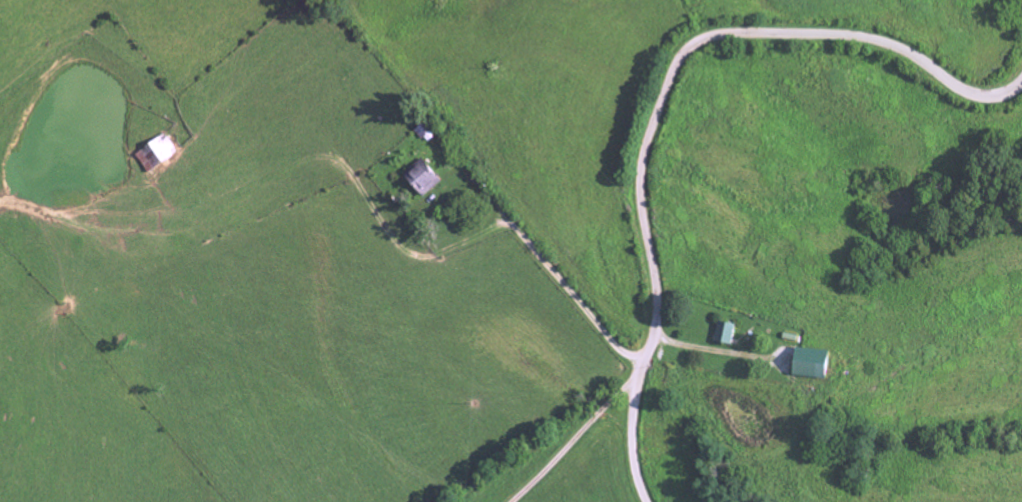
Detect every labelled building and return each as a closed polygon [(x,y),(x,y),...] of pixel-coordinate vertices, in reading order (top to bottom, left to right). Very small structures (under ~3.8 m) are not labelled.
[(145,173),(177,156),(167,136),(135,152),(145,173)] [(442,181),(422,160),(403,178),(423,199),(442,181)] [(713,342),(732,345),(735,324),(720,322),(718,331),(714,330),(713,342)] [(826,379),(830,352),(793,346),(789,374),(826,379)]
